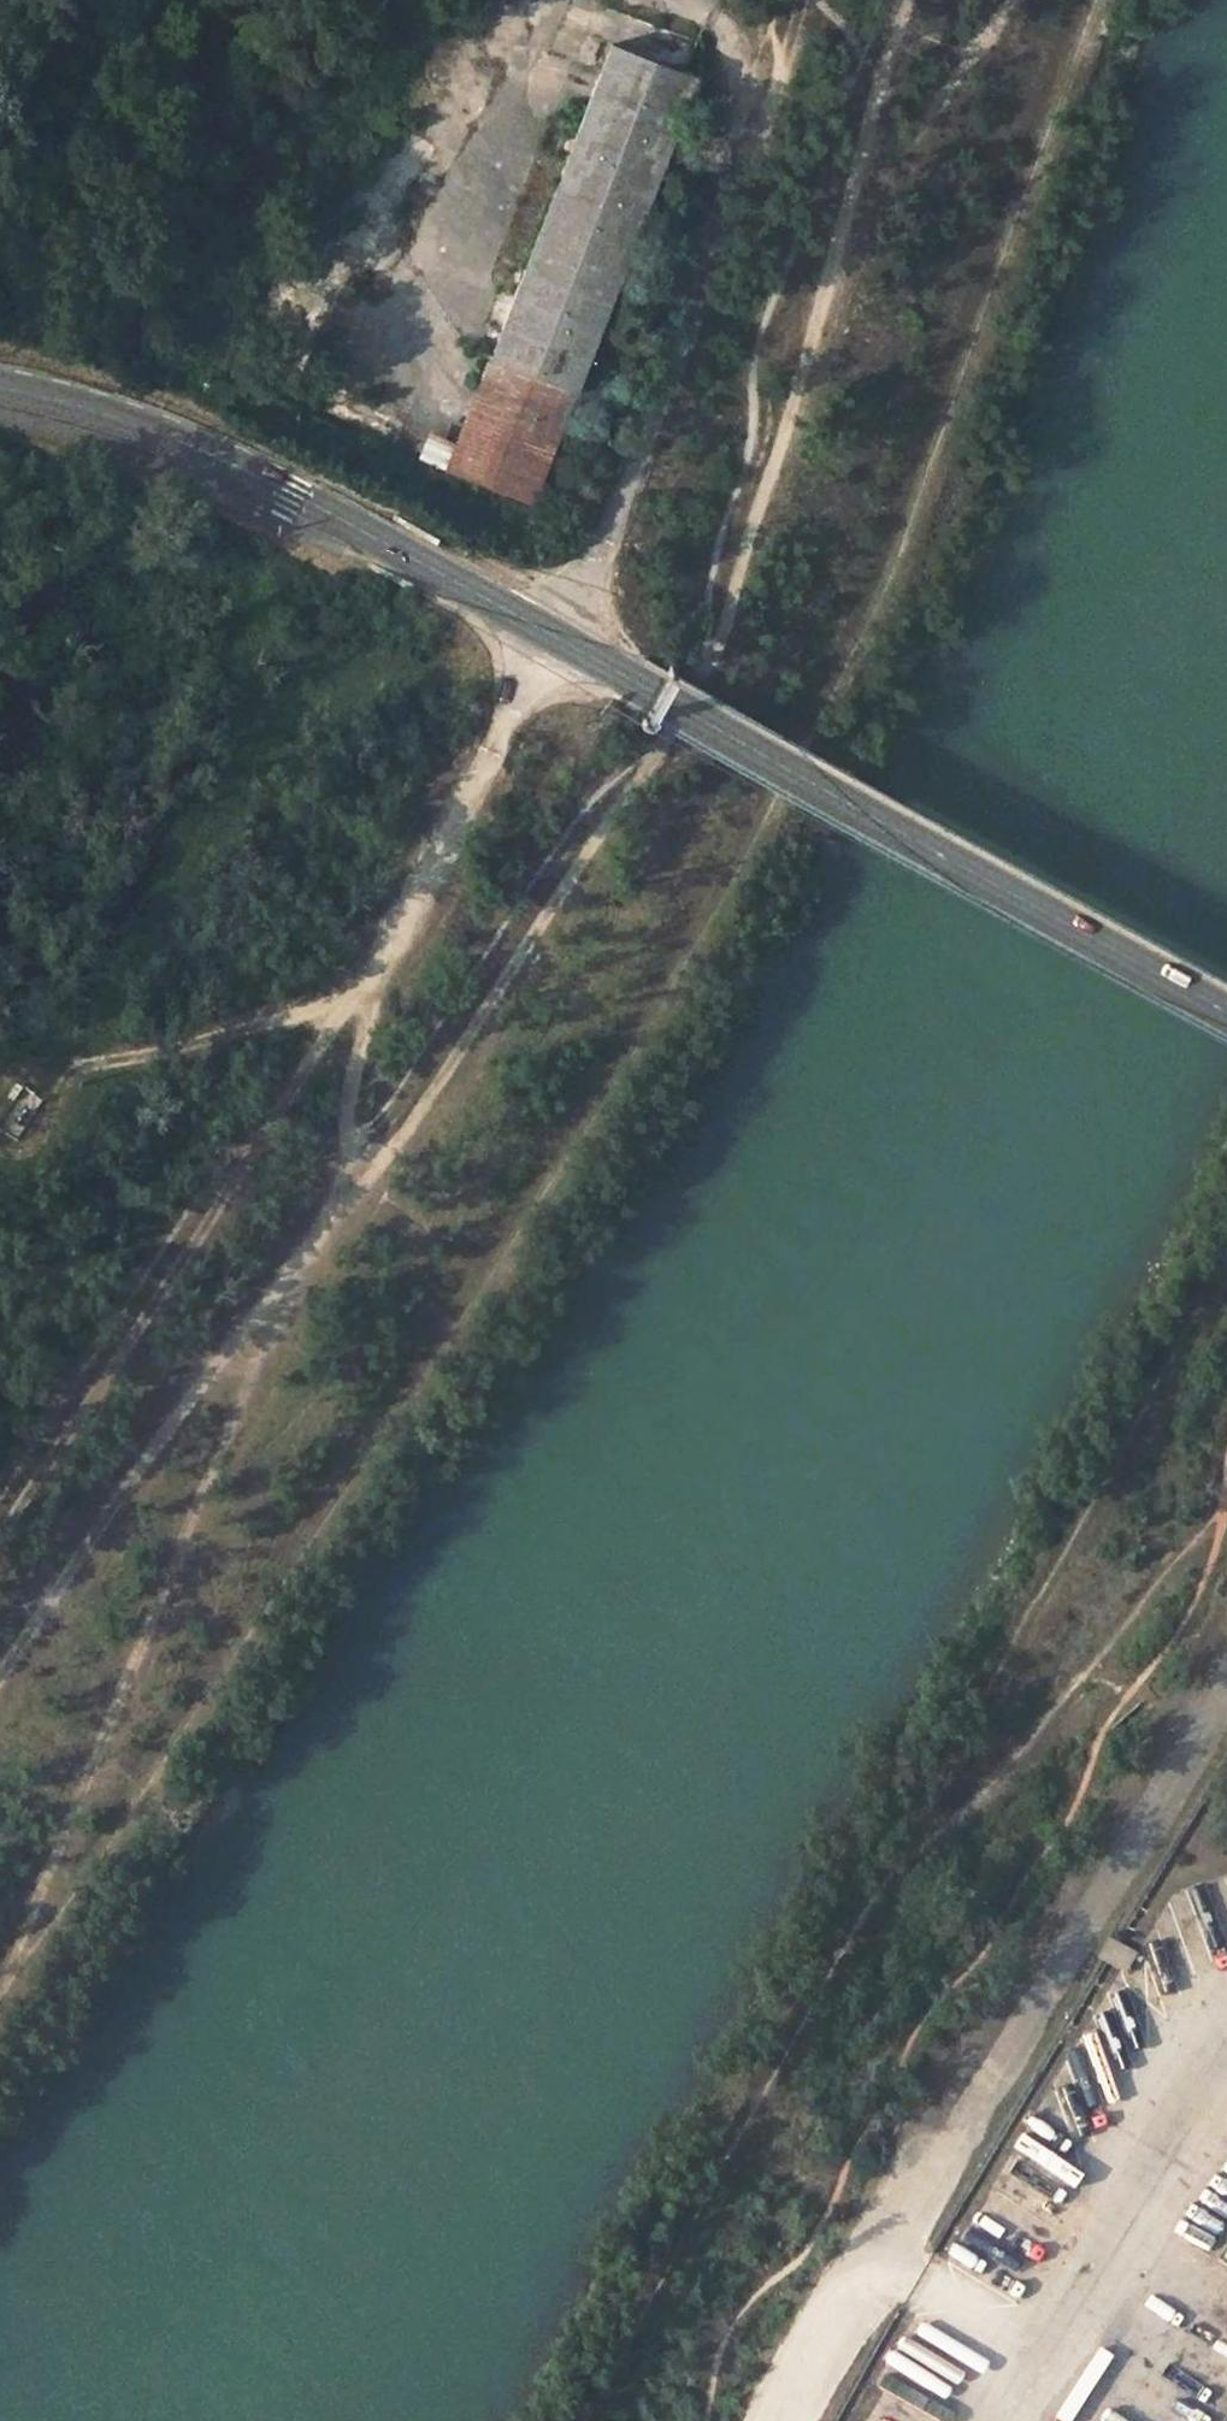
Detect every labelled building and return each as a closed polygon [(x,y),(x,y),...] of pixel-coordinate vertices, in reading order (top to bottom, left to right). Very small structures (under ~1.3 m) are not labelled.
[(460,442),(450,468),(533,500),(697,77),(614,45),(460,442)] [(278,349),(285,333),(274,327),(265,343),(278,349)] [(420,454),(450,468),(460,442),(429,430),(420,454)] [(38,1094),(15,1082),(6,1098),(12,1101),(4,1117),(21,1126),(38,1094)] [(1126,1973),(1138,1953),(1119,1940),(1113,1937),(1101,1958),(1126,1973)] [(1219,2262),(1226,2267),(1226,2248),(1219,2262)]
